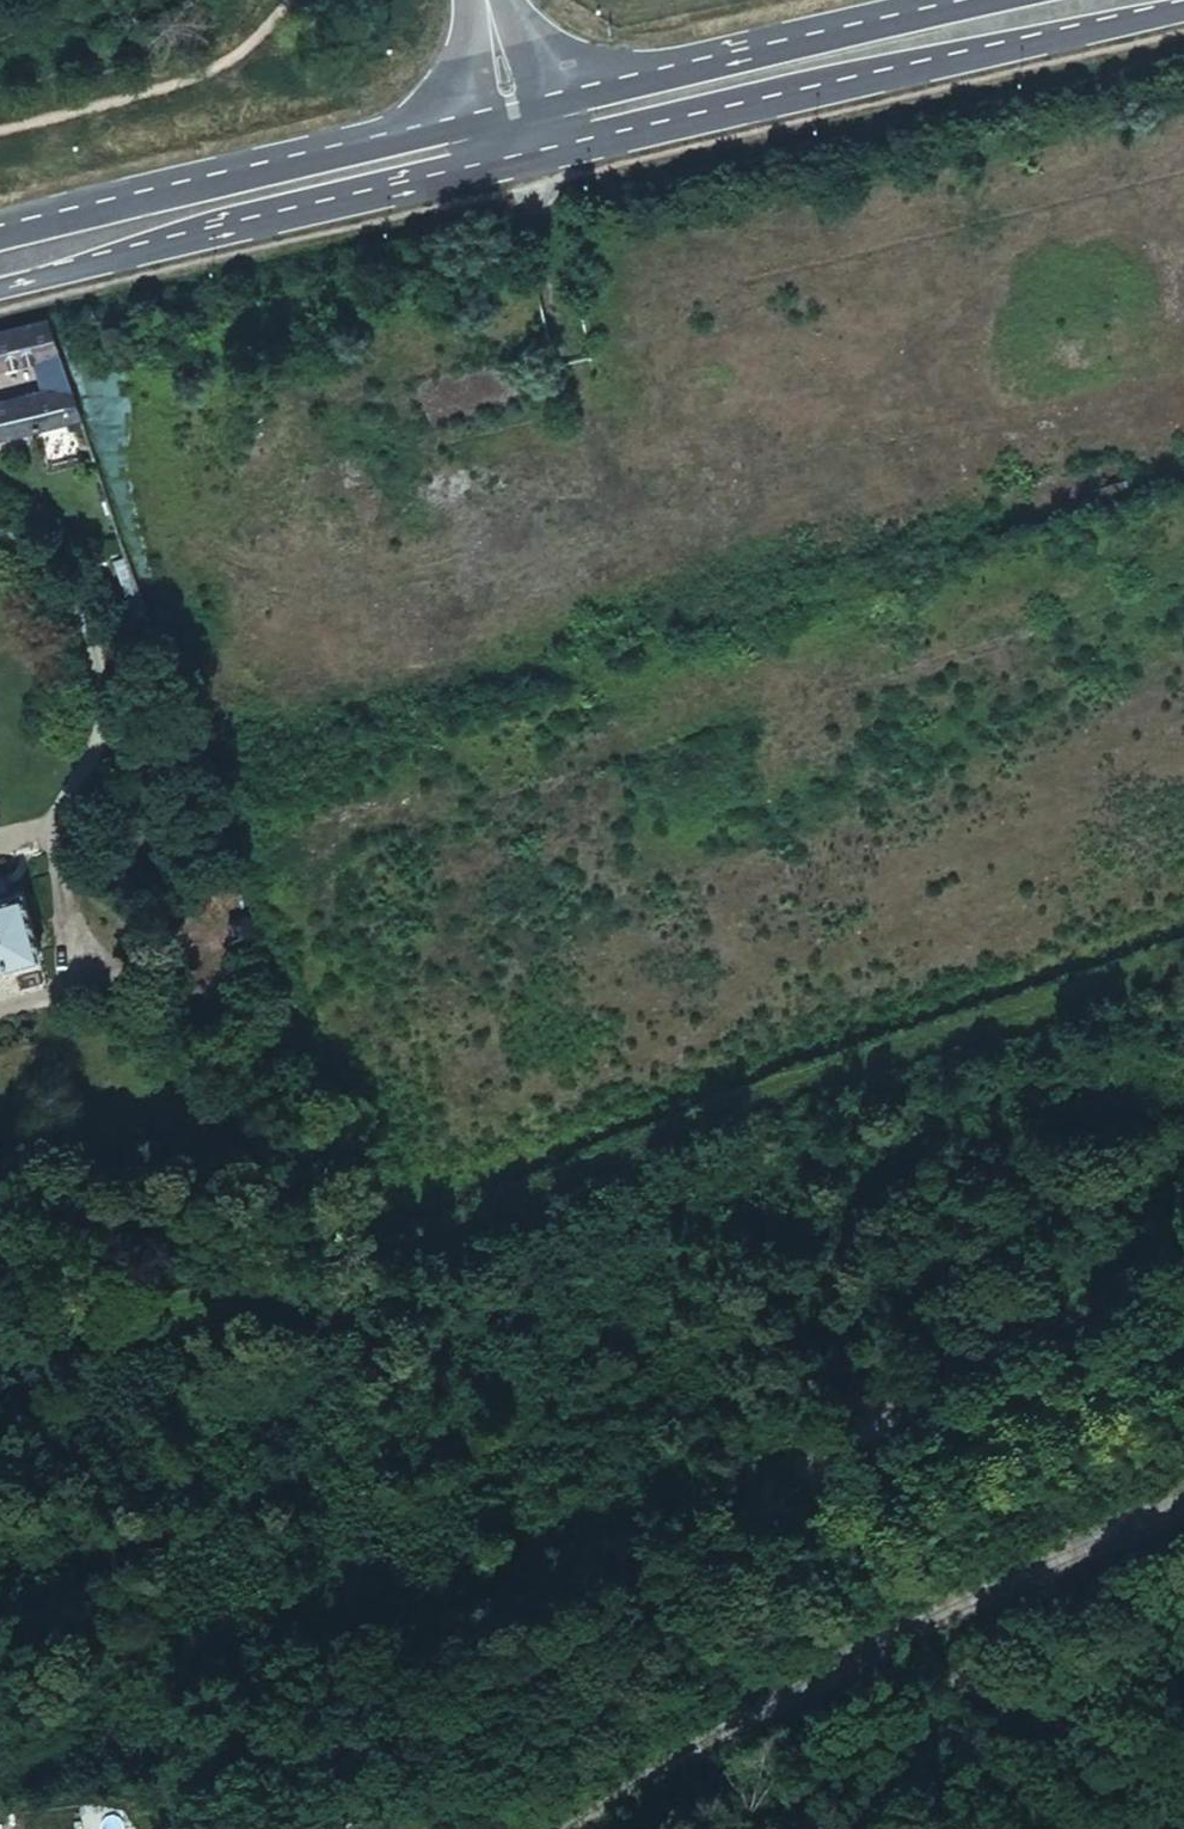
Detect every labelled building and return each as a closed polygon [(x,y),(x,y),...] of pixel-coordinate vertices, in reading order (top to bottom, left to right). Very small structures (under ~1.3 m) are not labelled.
[(49,325),(0,334),(0,369),(34,360),(46,397),(71,391),(50,329),(49,325)] [(71,391),(46,397),(0,407),(0,440),(81,422),(71,391)] [(7,868),(0,870),(0,960),(39,948),(18,882),(12,884),(7,868)] [(258,953),(246,919),(230,922),(234,934),(227,936),(230,947),(237,945),(241,958),(258,953)]
